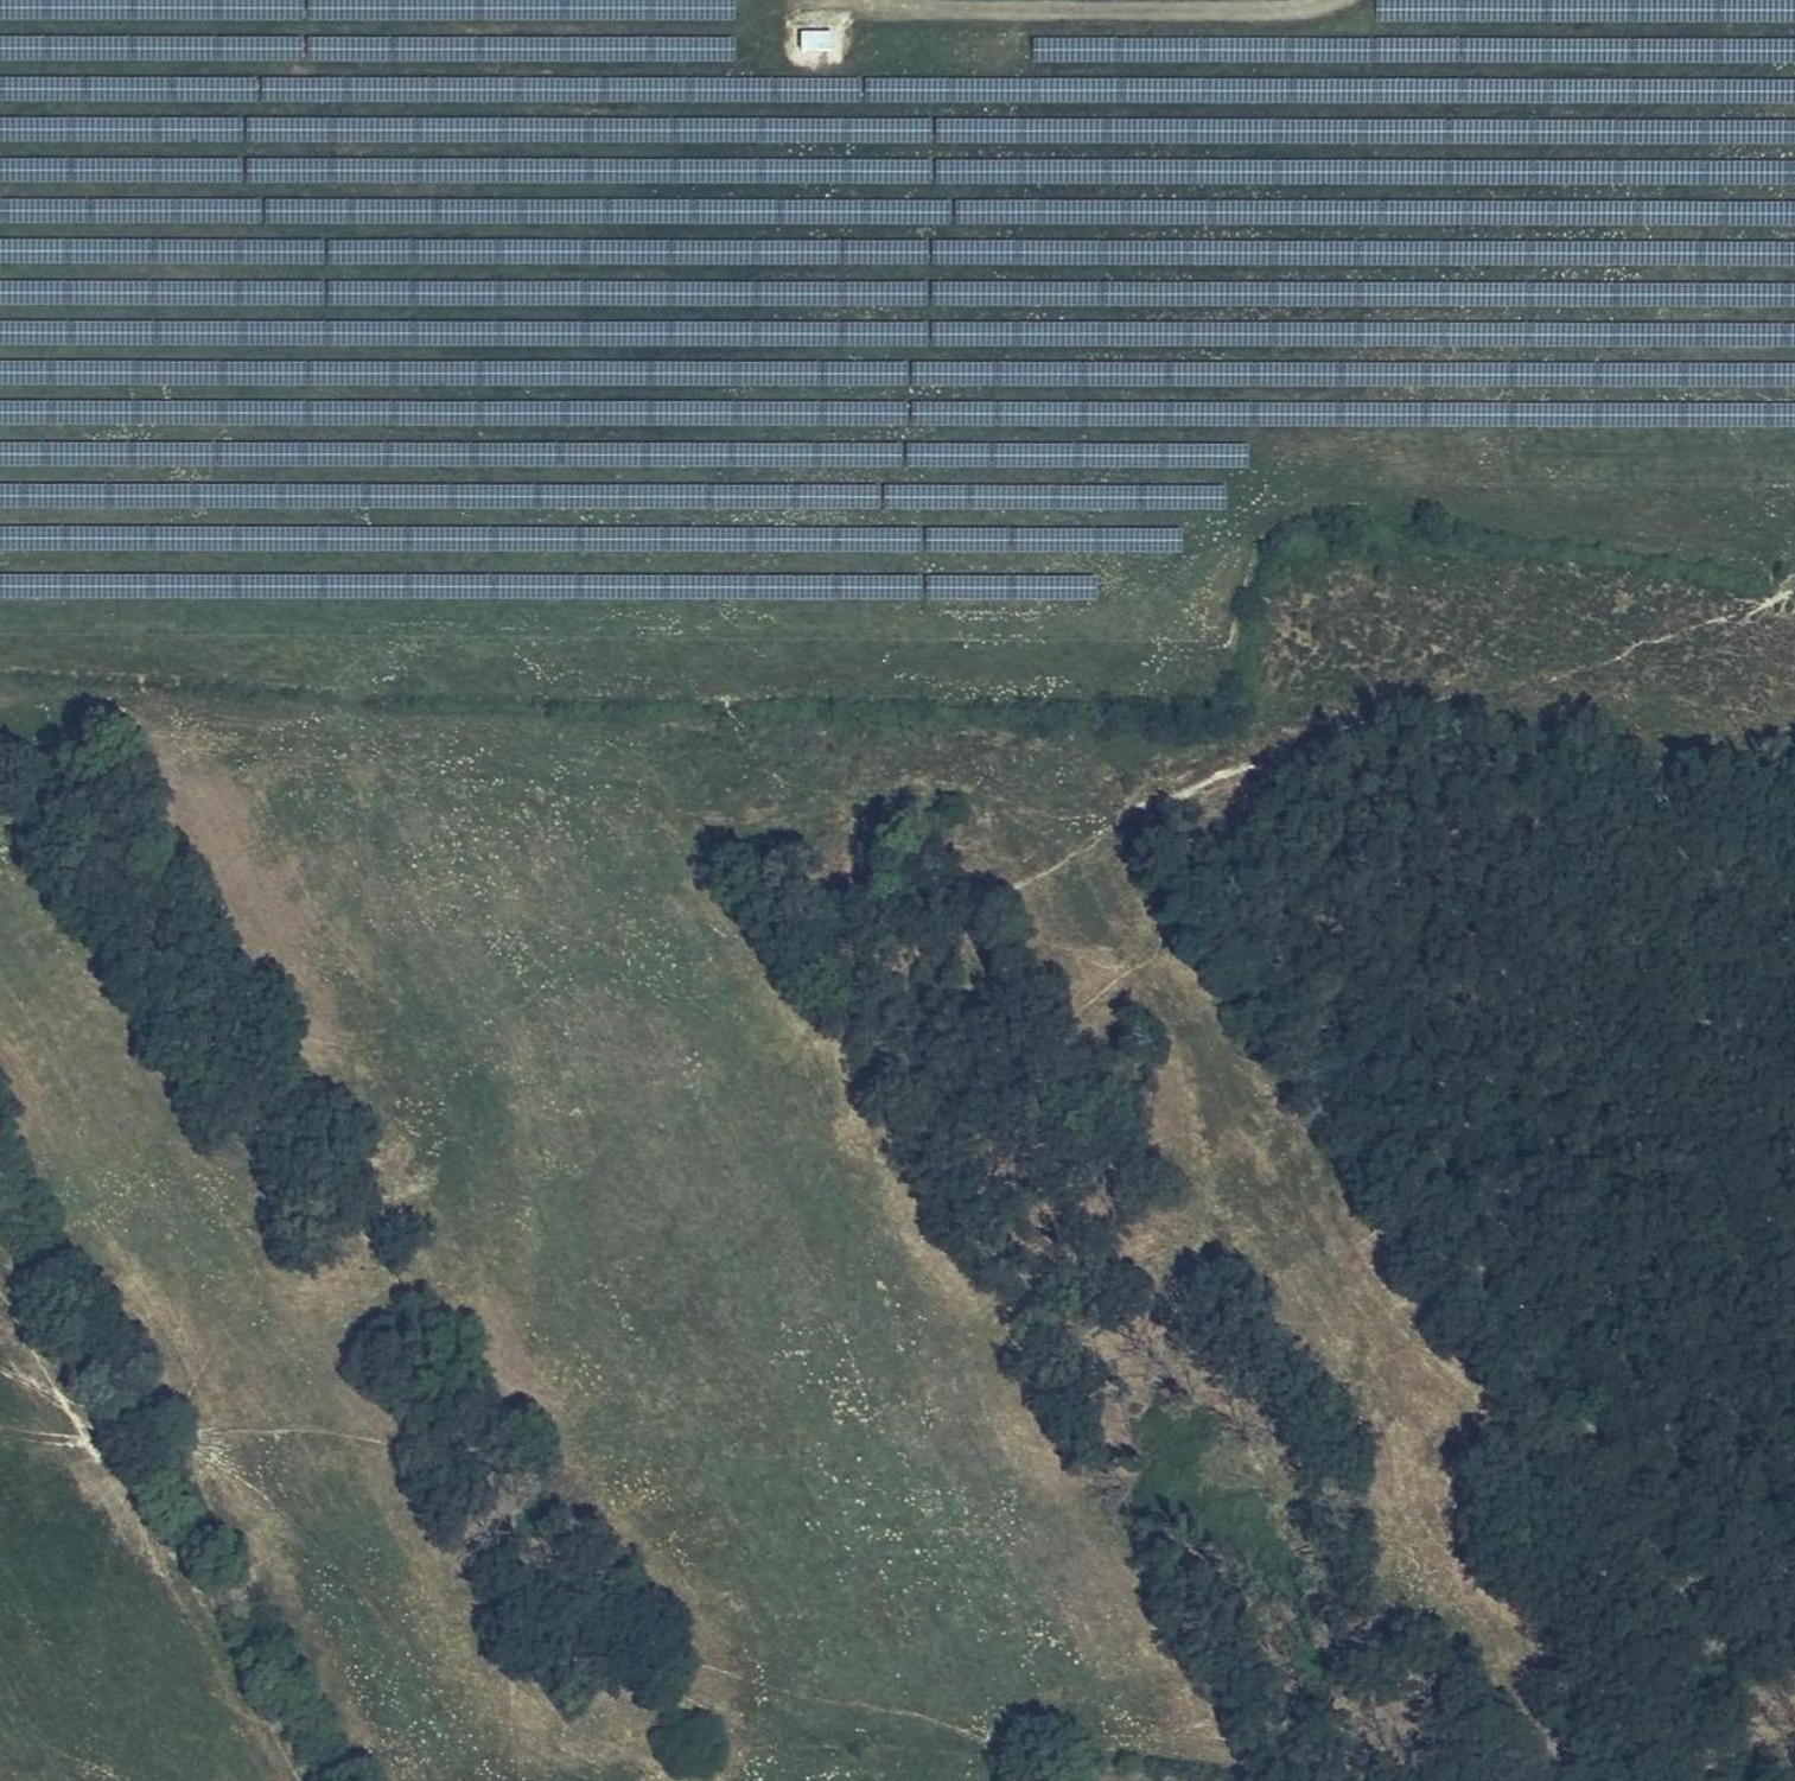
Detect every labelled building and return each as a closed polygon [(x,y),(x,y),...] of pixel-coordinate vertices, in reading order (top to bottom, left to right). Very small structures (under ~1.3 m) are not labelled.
[(834,59),(833,37),(799,37),(799,59),(834,59)]
